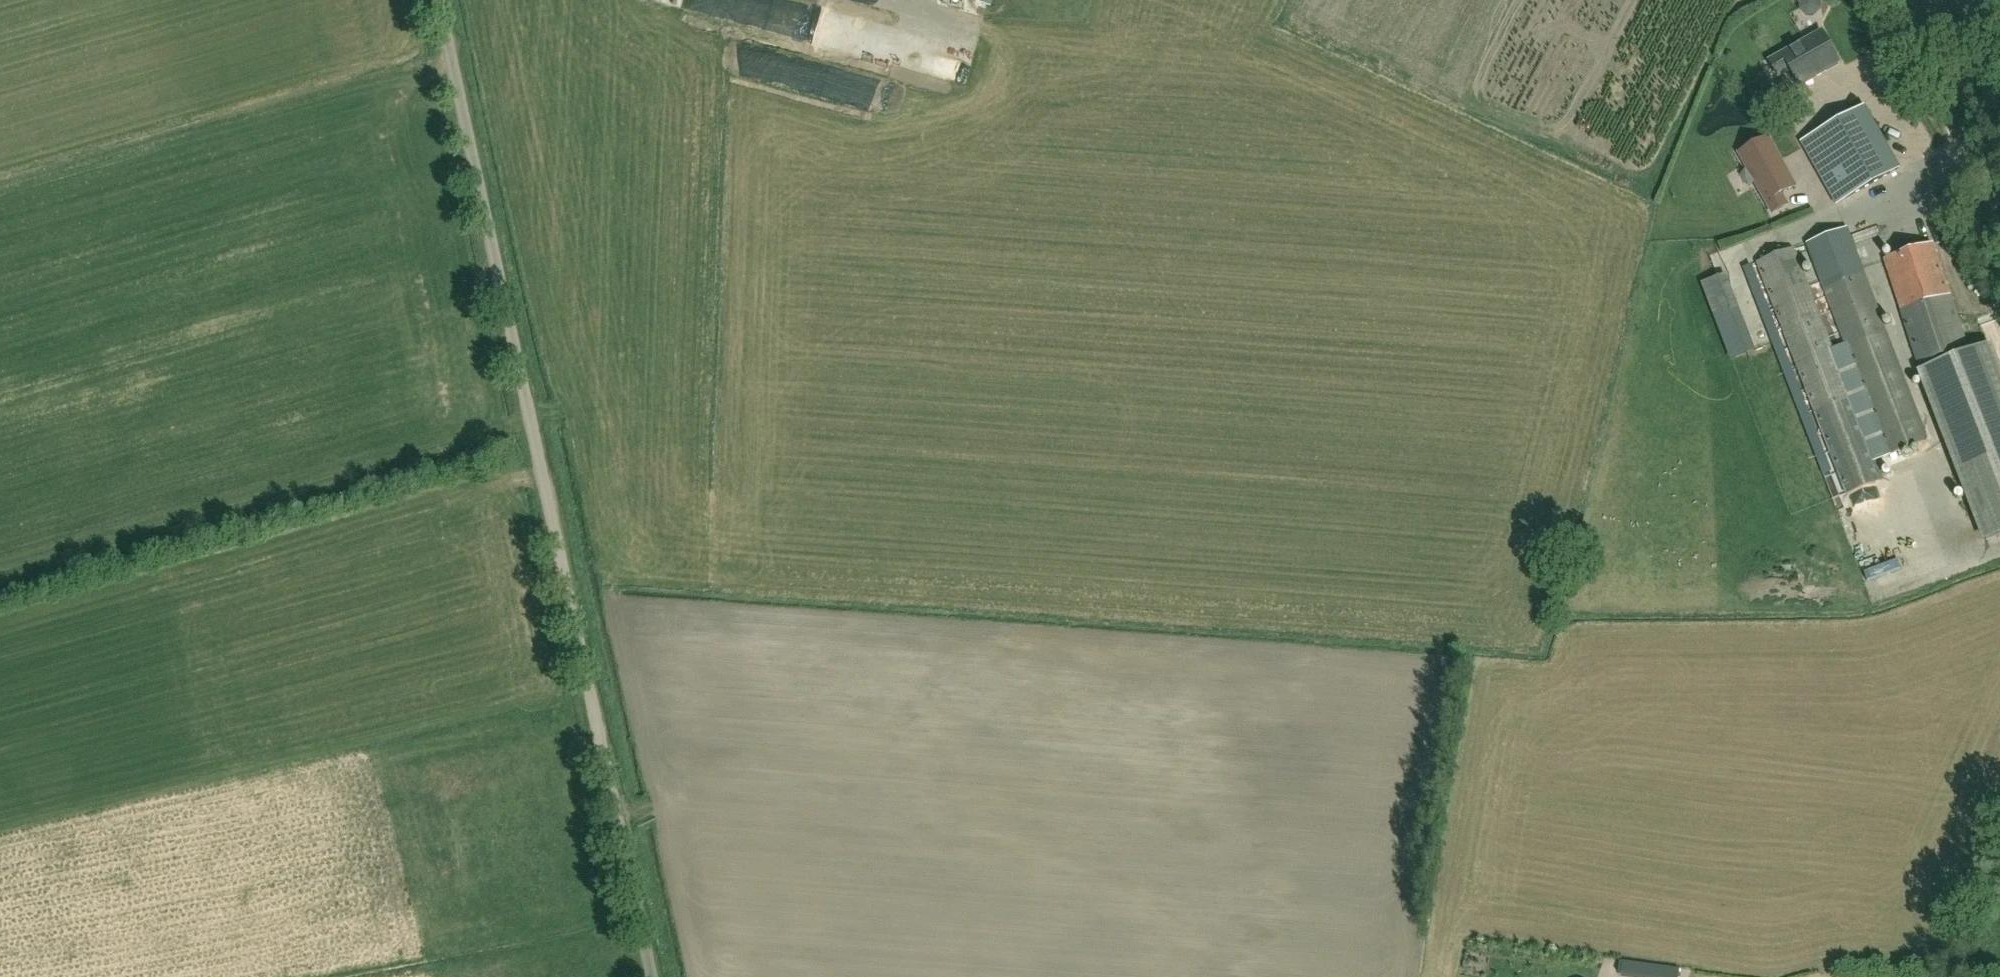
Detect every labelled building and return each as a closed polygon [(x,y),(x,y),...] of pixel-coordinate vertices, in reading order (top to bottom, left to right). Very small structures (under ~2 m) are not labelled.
[(952,7),(962,9),(964,0),(953,0),(952,7)] [(1839,61),(1822,32),(1770,62),(1778,76),(1790,68),(1799,84),(1839,61)] [(1864,107),(1812,136),(1848,199),(1899,170),(1864,107)] [(1761,210),(1791,199),(1771,147),(1741,158),(1761,210)] [(1807,243),(1848,347),(1833,352),(1793,248),(1758,262),(1805,384),(1848,493),(1883,480),(1876,461),(1890,455),(1928,440),(1845,228),(1807,243)] [(1885,259),(1919,364),(1967,349),(1933,244),(1885,259)] [(1736,360),(1761,352),(1735,272),(1710,280),(1736,360)] [(1983,542),(1999,535),(1999,368),(1991,343),(1918,371),(1983,542)] [(1871,578),(1897,568),(1894,562),(1869,572),(1871,578)] [(1622,973),(1647,976),(1654,976),(1655,966),(1623,961),(1622,973)]
